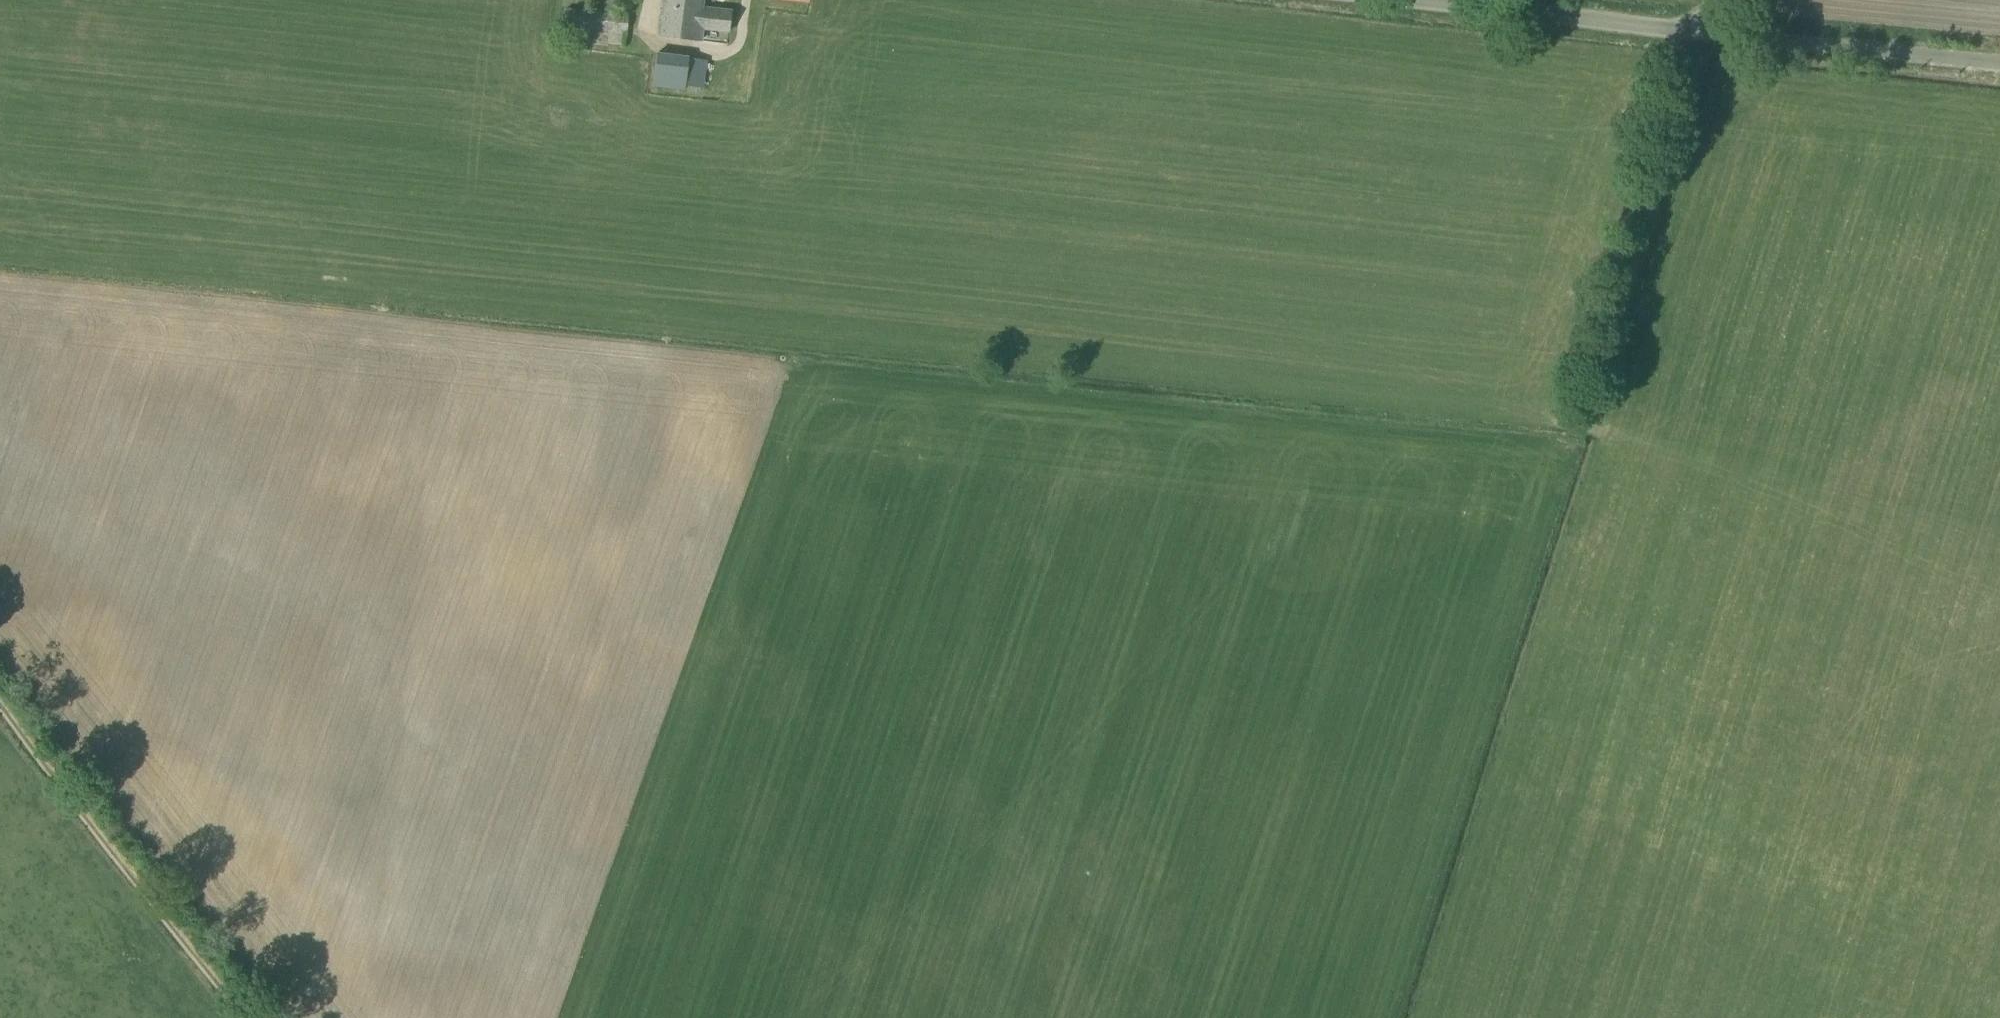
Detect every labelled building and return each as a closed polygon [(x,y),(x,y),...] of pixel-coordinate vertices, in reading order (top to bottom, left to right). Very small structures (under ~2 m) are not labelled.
[(731,10),(702,7),(703,0),(662,0),(658,36),(698,41),(699,31),(728,34),(731,10)] [(626,34),(626,33),(628,16),(565,9),(564,26),(626,34)] [(703,89),(706,61),(688,59),(688,57),(656,53),(652,87),(684,90),(684,86),(703,89)] [(1691,68),(1693,58),(1684,56),(1681,66),(1691,68)]
